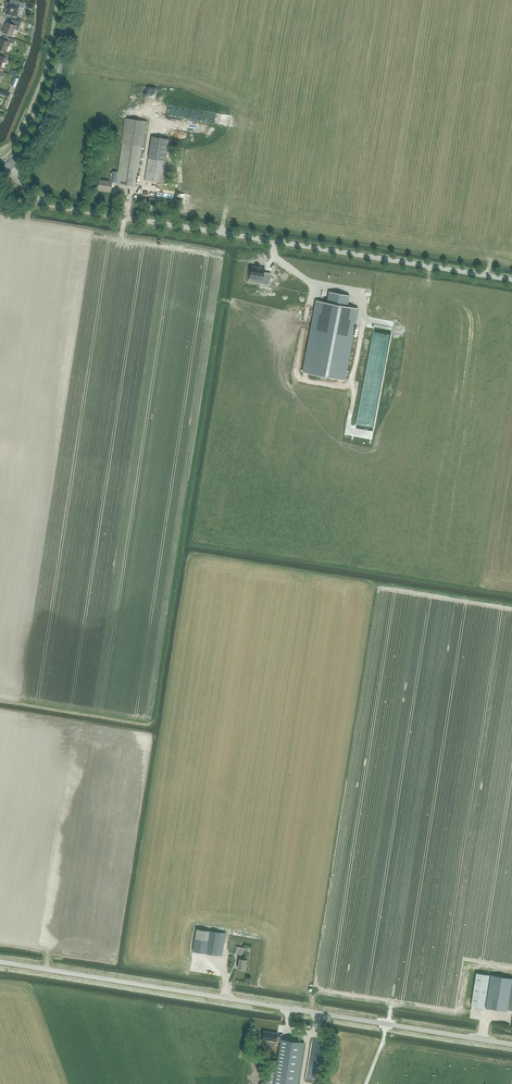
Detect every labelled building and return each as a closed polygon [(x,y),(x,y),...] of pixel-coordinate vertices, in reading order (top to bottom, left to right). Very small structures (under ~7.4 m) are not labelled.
[(25,3),(20,2),(12,1),(12,3),(7,2),(5,15),(14,16),(17,17),(17,16),(19,15),(19,13),(18,12),(19,8),(24,9),(25,3)] [(4,27),(2,32),(12,36),(15,29),(18,31),(21,23),(14,20),(13,24),(7,22),(5,27),(4,27)] [(7,41),(1,39),(0,43),(0,50),(6,52),(10,43),(14,44),(15,41),(8,38),(7,41)] [(19,79),(14,77),(11,86),(15,87),(19,79)] [(121,142),(122,142),(143,145),(142,146),(144,146),(148,121),(125,118),(121,142)] [(151,136),(148,158),(166,161),(169,139),(151,136)] [(136,186),(142,146),(143,145),(122,142),(118,172),(112,171),(112,177),(110,177),(109,181),(99,180),(98,188),(111,189),(112,182),(136,186)] [(162,182),(166,161),(148,158),(145,180),(162,182)] [(256,267),(251,266),(250,278),(263,280),(262,284),(269,285),(270,278),(263,277),(265,268),(261,267),(256,266),(256,267)] [(358,308),(355,308),(347,307),(349,296),(329,292),(327,303),(317,301),(316,308),(304,372),(322,376),(322,378),(325,378),(326,376),(344,380),(358,308)] [(225,933),(210,931),(196,929),(193,951),(206,954),(221,956),(225,933)] [(237,944),(230,943),(229,953),(236,954),(236,953),(237,953),(237,954),(240,954),(238,968),(246,969),(247,959),(242,958),(243,948),(238,947),(237,947),(237,944)] [(476,973),(471,1005),(484,1007),(489,975),(476,973)] [(485,1008),(506,1011),(506,1010),(511,1011),(511,980),(510,980),(510,979),(490,975),(485,1008)] [(304,1043),(281,1039),(281,1037),(276,1036),(277,1033),(263,1031),(262,1039),(280,1042),(277,1061),(272,1060),(271,1065),(269,1078),(265,1083),(298,1083),(304,1043)]
